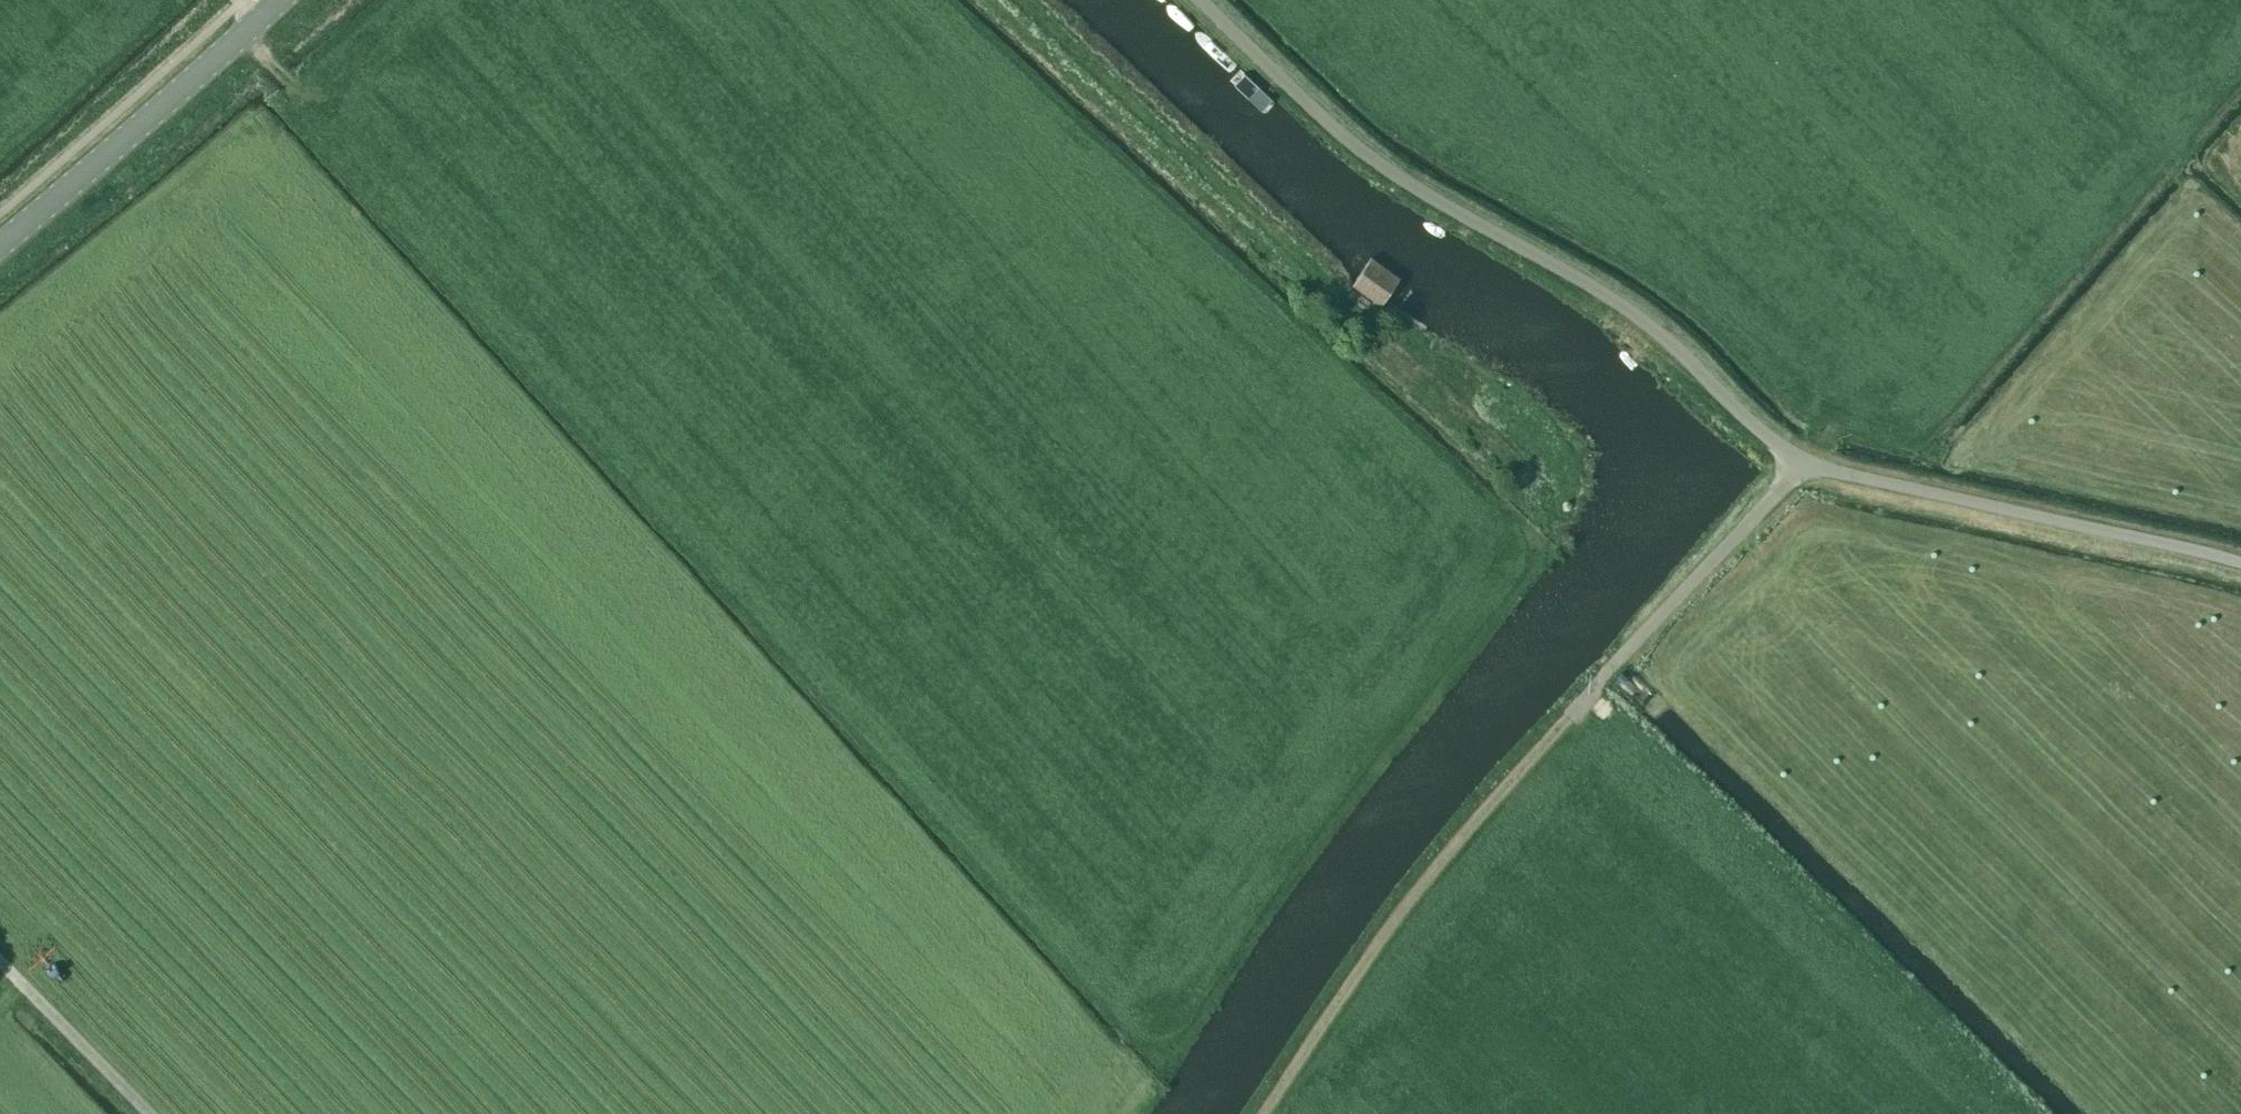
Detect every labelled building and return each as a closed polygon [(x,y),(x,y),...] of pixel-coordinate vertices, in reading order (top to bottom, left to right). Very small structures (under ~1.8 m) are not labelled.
[(1386,299),(1400,276),(1371,256),(1351,285),(1381,306),(1386,299)]
